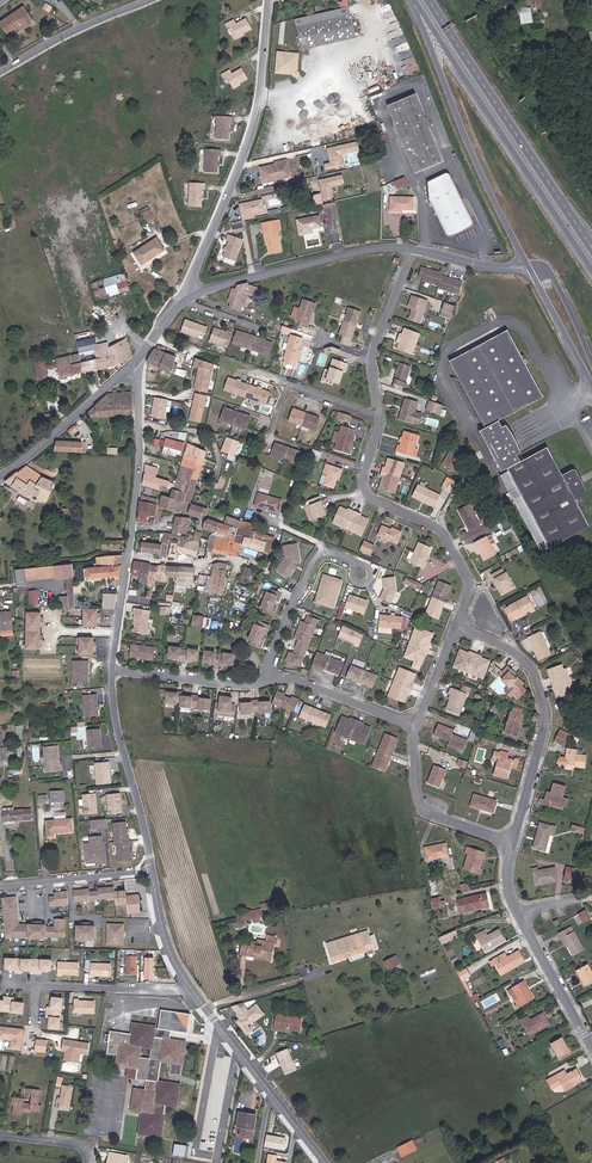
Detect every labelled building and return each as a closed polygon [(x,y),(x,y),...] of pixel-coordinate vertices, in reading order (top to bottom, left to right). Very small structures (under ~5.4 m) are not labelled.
[(17,27),(20,25),(22,27),(32,19),(23,6),(0,22),(0,24),(7,34),(17,27)] [(349,6),(348,6),(294,19),(301,50),(356,38),(355,34),(349,6)] [(521,23),(533,22),(532,6),(519,8),(521,23)] [(230,26),(236,37),(243,34),(252,29),(246,18),(236,24),(234,19),(225,24),(227,28),(230,26)] [(20,25),(17,27),(20,32),(34,22),(32,19),(22,27),(20,25)] [(395,53),(411,49),(407,35),(391,39),(395,53)] [(292,74),(294,77),(298,73),(297,70),(298,54),(277,52),(275,73),(292,74)] [(416,56),(402,60),(405,73),(420,70),(416,56)] [(226,77),(232,88),(239,84),(248,78),(242,68),(232,74),(230,70),(221,75),(224,79),(226,77)] [(416,172),(443,161),(416,93),(388,105),(416,172)] [(228,140),(229,134),(229,133),(228,133),(228,131),(229,131),(230,123),(231,123),(232,117),(217,116),(216,139),(228,140)] [(357,141),(327,147),(330,162),(324,163),(325,169),(346,165),(343,152),(359,149),(357,141)] [(217,172),(217,166),(216,166),(216,163),(217,163),(218,156),(220,156),(221,150),(206,149),(204,171),(217,172)] [(260,168),(263,181),(278,178),(290,175),(287,162),(274,164),(260,168)] [(342,174),(319,178),(323,199),(334,196),(332,185),(344,182),(342,174)] [(473,224),(471,218),(467,209),(455,184),(451,176),(449,175),(447,174),(444,174),(428,182),(429,201),(445,235),(446,236),(448,236),(450,237),(452,236),(471,227),(473,224)] [(278,178),(263,181),(263,183),(291,177),(290,175),(278,178)] [(402,178),(393,182),(396,188),(407,184),(402,178)] [(305,192),(319,191),(319,181),(305,182),(305,192)] [(201,205),(202,199),(201,199),(201,196),(202,196),(203,189),(205,189),(205,184),(190,183),(188,204),(201,205)] [(413,209),(413,197),(391,197),(391,211),(402,212),(402,209),(413,209)] [(264,198),(239,202),(242,218),(267,214),(264,198)] [(338,217),(335,203),(325,205),(327,212),(328,219),(338,217)] [(154,219),(150,210),(141,214),(145,223),(154,219)] [(300,238),(311,235),(310,231),(321,229),(319,218),(297,223),(300,238)] [(267,238),(266,238),(269,254),(282,251),(279,240),(281,240),(280,236),(278,236),(277,231),(281,230),(279,220),(264,222),(267,238)] [(235,232),(243,230),(242,224),(234,225),(235,232)] [(224,256),(234,260),(242,239),(230,234),(227,240),(230,241),(227,248),(228,249),(227,251),(226,251),(224,256)] [(147,259),(148,261),(164,250),(156,238),(134,253),(140,263),(147,259)] [(441,276),(442,273),(421,267),(419,277),(423,279),(423,282),(438,286),(438,288),(458,293),(461,281),(441,276)] [(128,284),(124,274),(92,284),(96,300),(108,297),(109,303),(115,302),(114,301),(112,295),(129,290),(129,288),(128,284)] [(249,294),(252,286),(247,285),(247,283),(237,285),(236,290),(232,288),(227,302),(230,303),(228,308),(237,311),(239,306),(240,306),(243,297),(246,298),(248,294),(249,294)] [(257,288),(252,286),(249,294),(254,296),(257,288)] [(131,296),(129,290),(112,295),(114,301),(131,296)] [(408,318),(419,322),(427,301),(412,296),(408,306),(413,307),(408,318)] [(303,322),(310,302),(303,300),(300,308),(299,308),(295,319),(299,320),(301,321),(303,322)] [(316,304),(310,302),(303,322),(301,321),(300,323),(299,326),(307,328),(310,319),(309,318),(310,314),(311,311),(313,312),(316,304)] [(453,314),(456,307),(447,304),(444,311),(453,314)] [(356,323),(357,323),(361,313),(349,308),(339,334),(352,338),(356,328),(354,328),(356,323)] [(451,319),(453,314),(444,311),(442,316),(451,319)] [(205,336),(207,328),(186,321),(182,332),(199,338),(200,334),(205,336)] [(281,331),(289,334),(291,329),(282,326),(281,331)] [(396,348),(412,354),(420,334),(403,328),(402,333),(399,332),(396,341),(398,342),(396,348)] [(228,348),(233,332),(228,331),(227,333),(215,329),(210,342),(228,348)] [(480,431),(502,472),(507,469),(508,472),(500,476),(513,500),(516,499),(521,496),(524,501),(550,548),(590,527),(575,499),(562,475),(547,447),(521,462),(517,455),(521,453),(506,425),(505,426),(506,427),(503,429),(502,427),(499,421),(543,397),(526,364),(522,357),(507,330),(449,361),(473,406),(485,428),(480,431)] [(269,356),(273,343),(237,331),(233,343),(269,356)] [(284,358),(297,362),(303,339),(291,335),(284,358)] [(94,338),(77,342),(77,345),(79,354),(85,372),(114,365),(109,348),(108,342),(105,343),(96,345),(95,339),(94,338)] [(122,363),(132,357),(125,339),(115,344),(122,363)] [(114,365),(122,363),(115,344),(109,348),(114,365)] [(326,354),(332,353),(339,356),(341,350),(332,347),(325,348),(326,354)] [(176,357),(154,349),(149,359),(147,362),(171,373),(174,363),(176,357)] [(59,378),(85,372),(79,354),(55,359),(55,360),(44,362),(46,370),(57,368),(58,371),(56,371),(57,375),(59,374),(59,378)] [(344,370),(345,370),(347,365),(334,360),(327,380),(339,384),(343,372),(344,370)] [(48,382),(46,370),(44,362),(44,361),(35,362),(39,384),(48,382)] [(406,382),(405,382),(410,366),(400,362),(394,378),(396,378),(394,383),(405,387),(406,382)] [(195,390),(208,393),(211,370),(199,368),(195,390)] [(224,390),(266,405),(270,393),(229,378),(224,390)] [(89,417),(132,414),(130,386),(129,385),(115,388),(115,390),(113,390),(113,394),(108,394),(96,405),(87,412),(88,414),(89,417)] [(192,421),(203,423),(207,396),(197,395),(192,421)] [(163,399),(154,398),(150,417),(160,419),(163,399)] [(399,420),(412,424),(418,403),(405,399),(399,420)] [(442,405),(430,400),(426,410),(439,414),(442,405)] [(221,420),(234,425),(238,412),(225,408),(221,420)] [(289,422),(315,430),(319,418),(293,409),(289,422)] [(238,412),(234,425),(248,430),(252,417),(238,412)] [(351,421),(352,414),(339,412),(338,419),(351,421)] [(72,435),(80,428),(77,425),(75,427),(74,426),(68,431),(72,435)] [(397,452),(413,456),(415,449),(417,450),(421,436),(404,431),(400,446),(398,446),(397,452)] [(335,450),(350,454),(351,450),(350,449),(352,444),(353,444),(355,437),(340,433),(335,450)] [(226,437),(221,450),(235,455),(240,441),(226,437)] [(166,439),(164,447),(177,451),(182,452),(184,447),(171,443),(172,440),(166,439)] [(81,442),(56,441),(54,451),(81,452),(81,442)] [(188,444),(181,466),(190,470),(188,476),(197,480),(206,451),(188,444)] [(272,456),(284,461),(289,449),(276,444),(272,456)] [(442,464),(456,472),(458,468),(456,467),(465,453),(454,446),(442,464)] [(177,451),(164,447),(162,453),(176,457),(177,451)] [(289,449),(284,461),(297,465),(302,453),(289,449)] [(387,469),(383,468),(382,471),(398,476),(401,465),(403,466),(404,461),(389,456),(387,461),(389,462),(387,469)] [(158,468),(145,465),(145,473),(143,484),(159,489),(160,484),(162,485),(168,487),(168,486),(170,482),(155,478),(158,468)] [(324,485),(333,488),(337,480),(340,480),(343,470),(326,465),(324,472),(328,474),(324,485)] [(17,472),(6,482),(23,494),(36,502),(47,502),(55,482),(42,477),(43,476),(27,466),(18,473),(17,472)] [(177,480),(177,481),(186,484),(185,487),(180,500),(190,504),(197,480),(188,476),(190,470),(181,466),(181,467),(182,468),(181,473),(182,473),(179,480),(177,480)] [(562,475),(575,499),(586,493),(587,490),(576,470),(573,469),(562,475)] [(382,471),(382,472),(380,477),(384,478),(382,485),(380,485),(379,490),(395,494),(396,489),(394,488),(397,477),(398,476),(382,471)] [(447,489),(452,492),(456,485),(451,482),(447,489)] [(185,487),(176,484),(175,488),(173,487),(170,498),(180,501),(180,500),(185,487)] [(424,502),(434,506),(439,495),(418,485),(414,494),(425,500),(424,502)] [(282,500),(259,494),(255,505),(278,512),(282,500)] [(159,499),(141,495),(140,502),(157,506),(159,499)] [(180,501),(170,498),(165,497),(162,496),(159,506),(167,508),(177,511),(180,501)] [(316,519),(326,515),(319,496),(308,501),(310,506),(316,519)] [(190,504),(180,500),(180,501),(177,511),(189,514),(191,504),(190,504)] [(157,506),(140,502),(139,509),(138,520),(148,522),(148,519),(149,515),(155,516),(157,506)] [(207,509),(191,504),(189,514),(201,518),(202,513),(205,514),(207,509)] [(480,526),(469,505),(459,510),(470,531),(480,526)] [(159,506),(157,506),(155,516),(155,518),(158,519),(160,512),(158,512),(159,508),(167,510),(167,508),(159,506)] [(316,519),(310,506),(305,508),(311,521),(316,519)] [(347,529),(355,511),(351,509),(350,511),(348,510),(340,507),(333,523),(347,529)] [(359,513),(355,511),(347,529),(361,535),(368,519),(360,516),(359,515),(359,513)] [(172,534),(164,533),(164,534),(163,539),(171,540),(179,541),(185,543),(187,533),(188,526),(189,526),(190,519),(176,516),(172,534)] [(225,523),(240,528),(242,522),(239,521),(238,520),(227,516),(225,523)] [(214,531),(216,532),(219,523),(206,518),(203,529),(213,533),(214,531)] [(241,529),(254,531),(256,532),(258,525),(242,522),(241,529)] [(219,523),(216,532),(224,534),(228,535),(229,533),(231,526),(219,523)] [(378,535),(387,539),(397,543),(402,532),(392,528),(391,529),(382,525),(378,535)] [(237,539),(236,542),(241,544),(250,547),(254,531),(241,529),(239,529),(237,539)] [(202,533),(195,531),(194,535),(189,554),(197,557),(199,551),(201,537),(202,533)] [(270,553),(274,537),(256,532),(254,531),(250,547),(270,553)] [(177,553),(177,558),(188,560),(189,554),(194,535),(187,533),(185,543),(179,541),(177,553)] [(209,535),(208,540),(207,551),(212,552),(215,536),(209,535)] [(387,539),(378,535),(376,540),(385,544),(387,539)] [(215,536),(212,552),(224,554),(233,555),(235,539),(234,538),(224,536),(223,538),(215,536)] [(496,553),(487,536),(474,542),(477,547),(478,547),(485,559),(496,553)] [(140,550),(140,551),(160,554),(160,556),(168,557),(169,551),(171,540),(163,539),(161,545),(158,544),(141,542),(141,543),(140,550)] [(171,540),(169,551),(172,552),(177,553),(179,541),(171,540)] [(101,550),(125,550),(126,541),(101,541),(101,550)] [(374,545),(364,541),(360,550),(370,555),(374,545)] [(411,561),(425,567),(427,563),(425,562),(431,548),(419,543),(411,561)] [(284,547),(286,558),(278,569),(279,572),(286,577),(289,576),(294,569),(294,567),(296,564),(298,564),(300,561),(297,544),(284,547)] [(199,551),(197,557),(197,560),(205,560),(206,553),(199,551)] [(88,579),(120,576),(123,556),(97,557),(97,564),(94,564),(94,568),(87,569),(87,578),(88,579)] [(140,576),(142,562),(134,561),(131,574),(140,576)] [(148,585),(150,566),(151,564),(142,562),(140,576),(139,583),(148,585)] [(227,564),(219,563),(213,564),(209,592),(222,594),(227,564)] [(73,564),(25,569),(15,570),(16,581),(26,581),(55,578),(55,579),(66,578),(68,597),(64,597),(64,608),(75,608),(73,564)] [(178,576),(179,567),(158,565),(158,566),(157,576),(166,577),(166,576),(177,576),(178,576)] [(157,576),(158,566),(150,566),(148,585),(155,586),(157,576)] [(245,566),(241,576),(249,579),(254,570),(245,566)] [(187,577),(188,567),(179,567),(178,576),(177,576),(176,579),(183,579),(183,581),(187,582),(187,577)] [(493,574),(498,585),(499,584),(501,587),(500,588),(503,594),(511,589),(509,586),(512,582),(507,573),(505,574),(502,569),(493,574)] [(340,591),(344,580),(326,574),(322,585),(326,586),(325,590),(322,589),(321,593),(319,593),(316,601),(334,607),(337,599),(334,598),(337,590),(340,591)] [(384,589),(380,598),(391,603),(396,591),(394,577),(383,578),(384,589)] [(418,582),(405,577),(403,582),(416,588),(418,582)] [(448,595),(449,595),(454,584),(440,579),(426,614),(440,619),(444,609),(443,608),(445,602),(448,595)] [(270,593),(267,600),(277,604),(278,602),(281,603),(285,594),(275,590),(273,594),(270,593)] [(103,609),(114,609),(117,594),(103,594),(103,609)] [(369,603),(351,595),(346,607),(364,615),(369,603)] [(535,610),(527,596),(510,606),(511,607),(513,611),(517,618),(521,616),(520,614),(523,613),(525,614),(526,613),(526,611),(528,610),(532,611),(535,610)] [(277,604),(267,600),(264,607),(267,609),(265,613),(274,617),(278,609),(276,608),(277,604)] [(161,606),(160,615),(170,616),(171,607),(161,606)] [(97,613),(97,609),(83,609),(83,627),(97,627),(97,622),(100,622),(100,613),(97,613)] [(134,632),(146,634),(150,611),(134,609),(133,614),(135,614),(134,619),(137,619),(137,621),(136,621),(134,632)] [(0,626),(5,626),(5,630),(12,629),(10,612),(0,613),(0,622),(0,626)] [(26,648),(40,648),(40,643),(43,643),(43,634),(40,634),(40,626),(43,626),(43,617),(40,617),(40,613),(27,612),(26,648)] [(402,617),(379,615),(378,627),(401,629),(402,617)] [(192,626),(202,627),(203,617),(193,616),(192,626)] [(302,620),(299,629),(313,634),(319,619),(309,616),(307,622),(302,620)] [(255,624),(252,632),(262,637),(263,633),(266,635),(270,626),(261,622),(259,626),(255,624)] [(342,627),(338,638),(358,646),(363,635),(342,627)] [(416,627),(410,642),(426,648),(428,642),(430,643),(433,634),(416,627)] [(300,640),(297,646),(307,650),(313,634),(299,629),(295,638),(300,640)] [(262,637),(252,632),(249,639),(252,641),(250,645),(260,649),(263,641),(261,639),(262,637)] [(550,654),(540,632),(529,637),(540,659),(550,654)] [(79,654),(93,654),(93,650),(96,650),(96,641),(93,641),(93,637),(80,637),(79,654)] [(426,648),(410,642),(404,657),(422,664),(425,655),(424,654),(426,648)] [(141,656),(142,646),(131,644),(130,657),(136,658),(136,655),(141,656)] [(153,647),(142,646),(141,656),(147,657),(147,659),(152,660),(153,647)] [(178,659),(182,660),(183,649),(180,649),(180,647),(170,646),(169,656),(178,657),(178,659)] [(307,650),(297,646),(295,653),(290,651),(287,660),(301,665),(307,650)] [(183,649),(182,660),(187,660),(187,658),(198,660),(198,649),(188,648),(188,650),(183,649)] [(214,663),(218,664),(219,653),(215,653),(215,651),(205,650),(204,660),(214,661),(214,663)] [(454,667),(469,673),(474,658),(468,655),(469,653),(460,650),(454,667)] [(219,653),(218,664),(223,664),(223,663),(233,664),(234,653),(224,652),(224,654),(219,653)] [(318,653),(313,665),(324,668),(324,667),(327,668),(330,658),(318,653)] [(330,658),(327,668),(329,669),(328,670),(339,674),(343,662),(330,658)] [(474,658),(469,673),(484,678),(490,661),(481,658),(480,660),(474,658)] [(88,681),(89,660),(76,660),(75,681),(88,681)] [(552,676),(556,688),(554,689),(558,698),(572,693),(570,687),(573,686),(567,668),(564,669),(562,664),(548,669),(551,677),(552,676)] [(351,666),(347,678),(358,682),(359,681),(361,682),(365,671),(351,666)] [(414,684),(415,682),(418,674),(401,667),(389,696),(406,703),(410,695),(411,693),(412,693),(416,685),(414,684)] [(510,686),(509,687),(515,693),(514,694),(518,698),(526,690),(516,680),(517,679),(509,672),(511,669),(508,667),(500,676),(503,678),(502,680),(510,686)] [(365,671),(361,682),(363,683),(363,684),(374,689),(378,677),(365,671)] [(471,688),(464,685),(462,690),(469,693),(471,688)] [(447,709),(458,713),(462,703),(464,704),(467,693),(451,687),(449,693),(451,694),(449,698),(451,699),(447,709)] [(515,693),(509,687),(506,691),(512,697),(514,694),(515,693)] [(168,691),(160,690),(161,696),(167,696),(167,703),(176,704),(177,702),(181,703),(182,696),(182,692),(178,691),(178,694),(168,692),(168,691)] [(284,707),(288,698),(282,695),(283,693),(278,691),(273,703),(284,707)] [(98,714),(96,693),(83,694),(85,715),(98,714)] [(192,697),(182,696),(181,703),(180,707),(191,708),(192,704),(195,704),(196,696),(193,695),(192,697)] [(201,697),(196,696),(195,704),(199,705),(199,709),(210,711),(211,700),(201,698),(201,697)] [(224,716),(227,697),(221,696),(220,704),(215,703),(214,714),(224,716)] [(234,710),(235,708),(236,706),(231,705),(232,698),(227,697),(224,716),(233,717),(234,710)] [(295,711),(299,699),(294,697),(293,699),(288,698),(284,707),(295,711)] [(256,711),(256,700),(252,700),(252,702),(241,702),(242,713),(252,712),(252,711),(256,711)] [(260,700),(256,700),(256,711),(261,710),(261,712),(271,712),(271,701),(260,701),(260,700)] [(300,717),(313,722),(317,711),(315,710),(315,709),(305,705),(300,717)] [(317,711),(313,722),(326,727),(331,715),(320,711),(320,712),(317,711)] [(521,714),(511,712),(506,733),(518,736),(520,727),(519,727),(522,714),(521,714)] [(350,739),(357,720),(352,719),(351,720),(350,719),(343,716),(336,733),(350,739)] [(361,722),(357,720),(350,739),(364,744),(371,728),(363,725),(361,724),(361,722)] [(434,735),(450,741),(453,734),(454,730),(439,724),(434,735)] [(100,728),(88,729),(89,750),(102,749),(100,728)] [(570,734),(563,730),(561,729),(556,741),(564,745),(570,734)] [(385,733),(372,767),(385,771),(398,738),(385,733)] [(453,734),(450,741),(448,745),(463,751),(468,740),(453,734)] [(58,746),(44,747),(46,771),(62,770),(62,764),(59,764),(58,746)] [(8,765),(7,751),(7,747),(0,748),(0,766),(8,765)] [(560,767),(565,767),(566,764),(575,765),(574,768),(585,769),(587,756),(576,755),(577,749),(567,748),(566,757),(561,757),(558,760),(558,763),(560,767)] [(494,775),(506,779),(512,759),(500,756),(501,753),(495,751),(492,760),(498,762),(494,775)] [(466,768),(469,762),(460,759),(458,764),(466,768)] [(111,782),(110,761),(96,762),(97,783),(111,782)] [(428,783),(440,788),(447,770),(435,765),(428,783)] [(550,796),(546,795),(545,799),(540,798),(539,803),(563,810),(564,806),(567,807),(569,799),(563,797),(565,786),(554,783),(551,792),(550,796)] [(61,802),(60,790),(50,791),(51,802),(61,802)] [(122,812),(121,792),(108,793),(109,813),(122,812)] [(98,813),(96,793),(83,794),(84,814),(98,813)] [(471,806),(494,812),(496,801),(474,794),(471,806)] [(48,803),(47,795),(38,796),(39,803),(48,803)] [(14,810),(3,810),(4,821),(31,819),(31,809),(14,810)] [(73,832),(71,818),(46,820),(47,837),(54,837),(54,833),(73,832)] [(107,818),(91,820),(92,828),(107,827),(107,818)] [(126,821),(113,822),(115,842),(117,841),(118,862),(131,861),(130,845),(132,845),(131,840),(129,840),(129,835),(127,836),(126,821)] [(540,829),(538,829),(533,848),(545,851),(550,833),(551,826),(541,823),(540,829)] [(579,826),(572,824),(571,830),(578,832),(579,826)] [(97,860),(105,859),(103,842),(101,842),(101,836),(91,837),(92,843),(90,843),(91,848),(85,849),(86,862),(97,861),(97,860)] [(449,857),(446,843),(425,847),(427,860),(443,857),(444,858),(449,857)] [(464,868),(477,873),(478,869),(480,870),(485,853),(467,847),(465,853),(468,853),(464,868)] [(555,867),(538,870),(532,871),(535,885),(546,883),(546,881),(558,879),(555,867)] [(564,878),(574,880),(575,873),(566,871),(564,878)] [(89,888),(73,890),(74,900),(115,897),(114,891),(114,886),(98,888),(98,890),(89,891),(89,888)] [(141,911),(139,894),(126,895),(126,890),(114,891),(115,897),(115,904),(127,903),(128,912),(141,911)] [(69,904),(68,891),(56,892),(56,896),(49,896),(50,905),(69,904)] [(461,912),(489,906),(486,893),(458,899),(461,912)] [(439,896),(431,898),(433,909),(441,907),(441,906),(446,905),(445,900),(440,901),(439,896)] [(15,897),(2,898),(5,937),(46,938),(46,937),(46,927),(46,925),(42,925),(42,922),(33,921),(33,924),(28,924),(28,927),(16,926),(15,921),(17,921),(17,914),(15,914),(14,903),(16,903),(15,897)] [(237,914),(237,917),(241,916),(259,912),(262,911),(261,908),(237,914)] [(589,915),(585,909),(577,914),(581,919),(589,915)] [(55,927),(46,927),(46,937),(64,937),(65,920),(55,919),(55,927)] [(77,925),(76,939),(94,940),(95,926),(91,926),(91,923),(81,923),(81,926),(77,925)] [(123,944),(124,924),(108,924),(107,944),(123,944)] [(437,935),(440,941),(458,936),(455,929),(437,935)] [(488,936),(485,930),(476,935),(485,951),(505,940),(499,929),(488,936)] [(559,934),(561,939),(563,938),(568,946),(573,955),(584,949),(574,932),(570,934),(567,929),(559,934)] [(369,930),(360,933),(366,951),(374,948),(374,947),(373,945),(369,930)] [(360,933),(350,936),(356,954),(366,951),(360,933)] [(356,954),(350,936),(326,943),(332,961),(356,954)] [(255,954),(254,957),(272,960),(275,942),(266,941),(265,946),(257,945),(257,942),(251,941),(251,945),(248,945),(247,953),(255,954)] [(512,968),(512,967),(511,966),(513,965),(513,966),(524,960),(519,950),(507,957),(505,953),(494,959),(502,974),(512,968)] [(137,956),(126,956),(125,974),(136,974),(137,956)] [(396,965),(392,957),(384,961),(388,970),(396,965)] [(5,958),(5,969),(15,969),(15,973),(20,973),(20,969),(30,969),(30,973),(40,973),(40,970),(50,970),(51,960),(5,958)] [(154,979),(154,958),(146,958),(146,979),(154,979)] [(79,963),(59,961),(57,974),(62,975),(62,973),(78,975),(79,963)] [(112,964),(91,961),(90,975),(95,975),(95,974),(110,976),(112,964)] [(585,984),(591,981),(591,972),(588,964),(578,970),(585,984)] [(457,973),(461,980),(470,976),(466,968),(457,973)] [(584,985),(585,984),(578,970),(576,971),(584,985)] [(518,998),(514,1000),(518,1007),(533,999),(529,990),(526,991),(522,982),(513,987),(518,998)] [(511,995),(514,1000),(518,998),(513,987),(508,990),(510,995),(511,995)] [(14,998),(4,997),(3,1001),(0,1000),(0,1011),(22,1014),(23,1004),(13,1002),(14,998)] [(62,999),(52,998),(51,1009),(47,1008),(46,1019),(50,1019),(49,1029),(59,1030),(62,999)] [(80,1002),(80,1000),(74,1000),(73,1013),(94,1014),(94,1002),(80,1002)] [(243,1002),(233,1005),(238,1013),(237,1014),(242,1020),(238,1022),(247,1034),(252,1030),(247,1024),(254,1019),(255,1020),(264,1013),(257,1004),(249,1010),(243,1002)] [(170,1039),(171,1030),(188,1032),(190,1014),(161,1010),(159,1028),(155,1026),(154,1037),(170,1039)] [(529,1035),(549,1023),(543,1013),(530,1020),(528,1016),(521,1020),(529,1035)] [(276,1014),(275,1028),(287,1029),(287,1026),(290,1027),(290,1029),(300,1031),(301,1017),(276,1014)] [(185,1042),(170,1039),(163,1038),(162,1044),(153,1043),(154,1037),(155,1026),(133,1023),(131,1034),(110,1031),(110,1034),(105,1034),(104,1042),(108,1042),(107,1053),(117,1055),(116,1065),(127,1067),(139,1069),(139,1061),(149,1063),(146,1080),(144,1090),(134,1089),(131,1111),(142,1112),(139,1133),(161,1137),(165,1105),(176,1106),(179,1084),(158,1081),(161,1061),(171,1062),(170,1071),(181,1073),(185,1042)] [(22,1040),(21,1040),(21,1036),(22,1036),(23,1030),(0,1027),(0,1039),(11,1041),(10,1049),(21,1050),(22,1040)] [(256,1039),(266,1031),(262,1027),(253,1035),(256,1039)] [(570,1051),(562,1037),(551,1043),(559,1058),(570,1051)] [(46,1040),(36,1039),(35,1051),(45,1052),(46,1040)] [(63,1039),(62,1049),(63,1049),(63,1051),(65,1051),(63,1060),(76,1062),(78,1053),(80,1053),(87,1055),(89,1044),(63,1039)] [(297,1069),(288,1048),(277,1053),(286,1074),(297,1069)] [(139,1069),(127,1067),(125,1078),(146,1080),(149,1063),(139,1061),(139,1069)] [(547,1080),(550,1085),(560,1080),(561,1083),(565,1090),(574,1085),(573,1083),(581,1078),(576,1069),(567,1074),(564,1070),(547,1080)] [(560,1080),(550,1085),(552,1089),(561,1083),(560,1080)] [(60,1098),(59,1103),(58,1109),(68,1111),(73,1087),(62,1085),(60,1098)] [(38,1105),(39,1094),(34,1094),(34,1089),(22,1088),(22,1093),(31,1094),(30,1104),(23,1103),(24,1098),(12,1097),(12,1104),(14,1104),(13,1114),(21,1115),(22,1112),(27,1112),(28,1110),(31,1110),(40,1112),(41,1105),(38,1105)] [(188,1127),(191,1113),(180,1112),(178,1125),(188,1127)] [(256,1115),(239,1112),(236,1126),(241,1127),(240,1136),(251,1138),(253,1129),(254,1129),(256,1115)] [(285,1138),(265,1135),(264,1147),(284,1150),(285,1138)] [(416,1149),(412,1139),(397,1147),(402,1156),(416,1149)] [(184,1156),(186,1146),(175,1144),(173,1155),(184,1156)] [(126,1156),(111,1153),(109,1162),(125,1162),(126,1156)] [(286,1162),(276,1161),(276,1156),(268,1154),(267,1162),(286,1162)]
